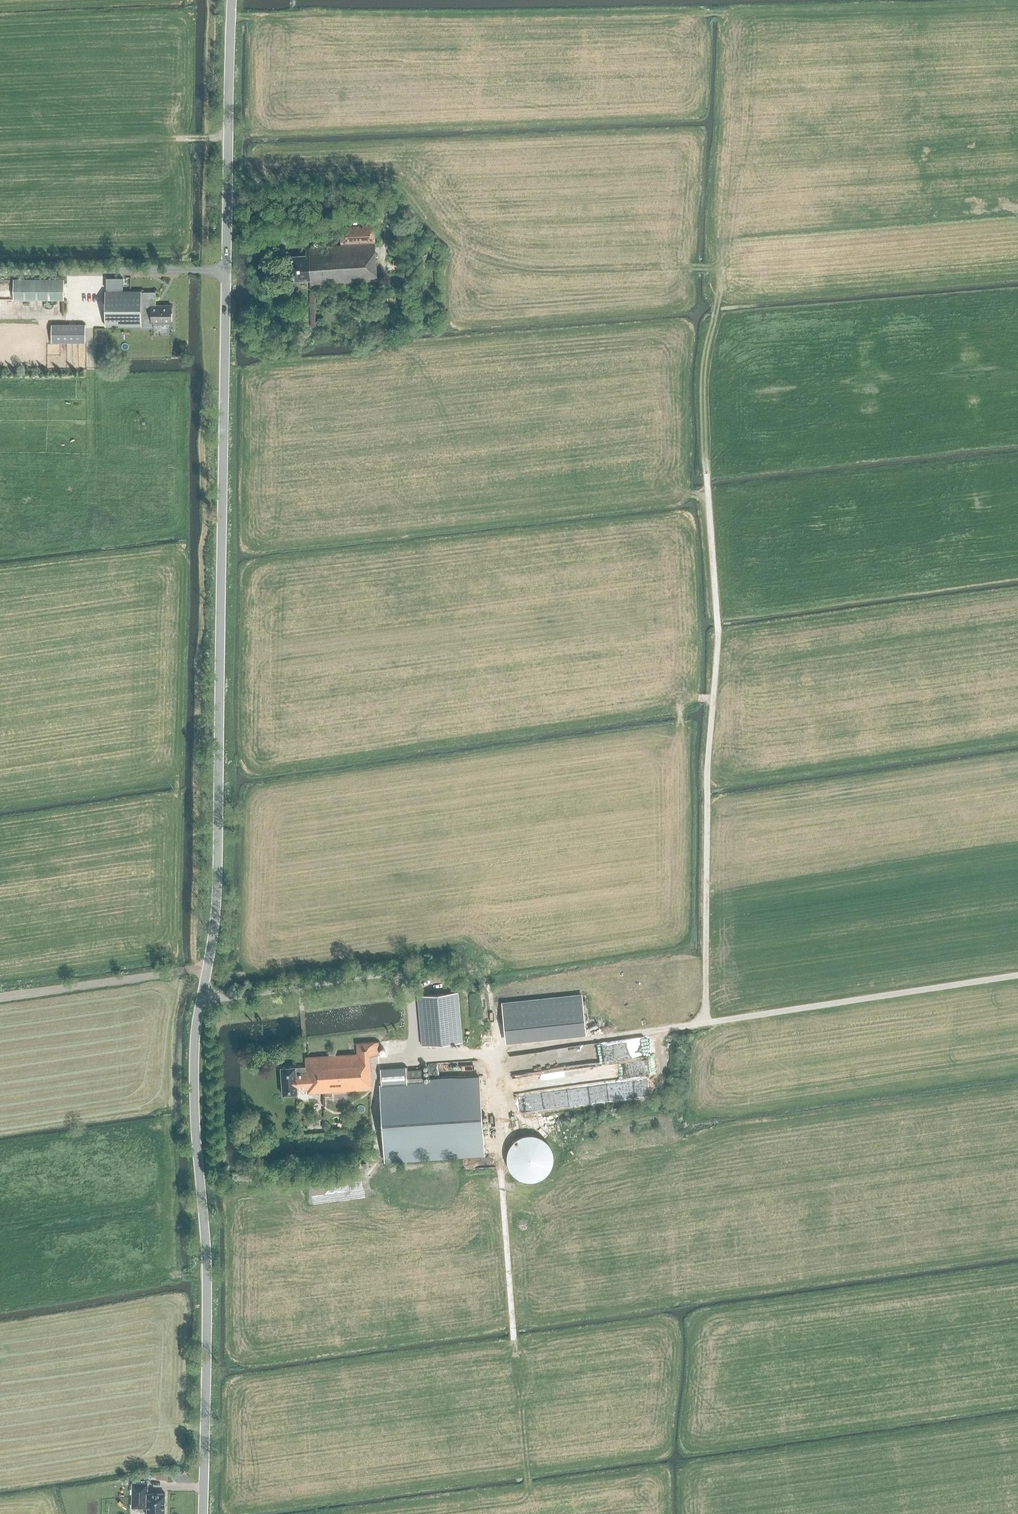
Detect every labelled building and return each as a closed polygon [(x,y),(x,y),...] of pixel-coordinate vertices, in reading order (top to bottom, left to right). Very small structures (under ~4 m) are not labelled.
[(377,281),(373,226),(340,228),(341,246),(305,248),(306,255),(293,256),(294,281),(310,280),(310,286),(377,281)] [(64,278),(14,278),(14,299),(64,299),(64,278)] [(122,279),(106,279),(106,289),(122,289),(122,279)] [(142,293),(142,292),(105,292),(106,327),(152,326),(152,323),(172,323),(172,306),(156,306),(156,293),(142,293)] [(85,342),(85,325),(51,325),(51,342),(85,342)] [(462,1042),(457,992),(417,996),(422,1046),(462,1042)] [(578,997),(498,1005),(501,1035),(582,1028),(578,997)] [(647,1037),(624,1037),(624,1051),(630,1051),(630,1053),(646,1054),(647,1037)] [(390,1054),(389,1041),(386,1041),(356,1043),(357,1054),(305,1057),(306,1067),(295,1067),(281,1068),(282,1095),(297,1094),(296,1090),(307,1090),(307,1093),(371,1089),(369,1056),(390,1054)] [(379,1069),(380,1084),(407,1082),(405,1067),(379,1069)] [(477,1128),(474,1079),(379,1085),(383,1146),(384,1161),(476,1155),(475,1140),(475,1128),(477,1128)] [(541,1178),(547,1174),(552,1163),(553,1155),(550,1148),(545,1141),(539,1137),(531,1135),(520,1138),(514,1142),(509,1149),(507,1157),(508,1165),(512,1172),(518,1178),(525,1181),(533,1181),(541,1178)] [(132,1482),(132,1507),(147,1508),(147,1513),(165,1513),(165,1493),(147,1493),(148,1483),(132,1482)]
